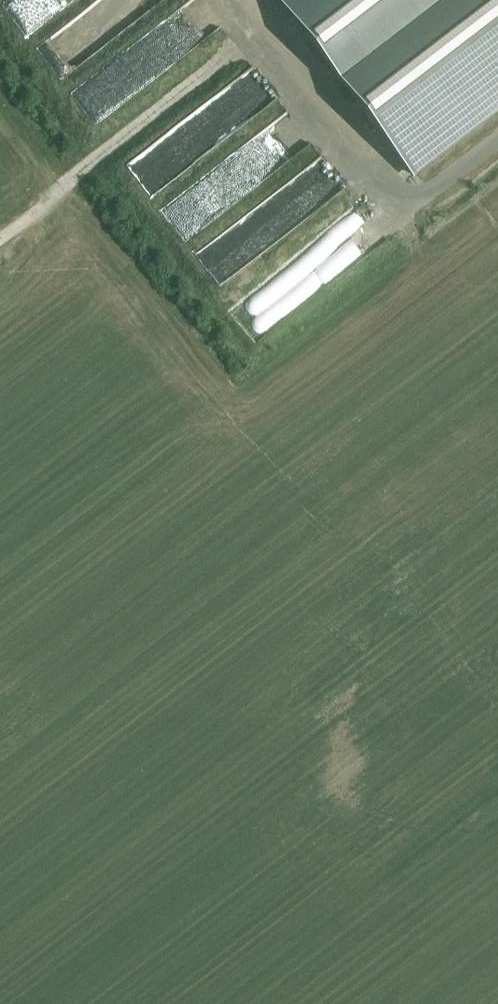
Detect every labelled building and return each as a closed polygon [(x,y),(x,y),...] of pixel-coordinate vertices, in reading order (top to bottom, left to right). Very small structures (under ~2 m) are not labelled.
[(413,175),(497,109),(497,0),(279,0),(413,175)]
